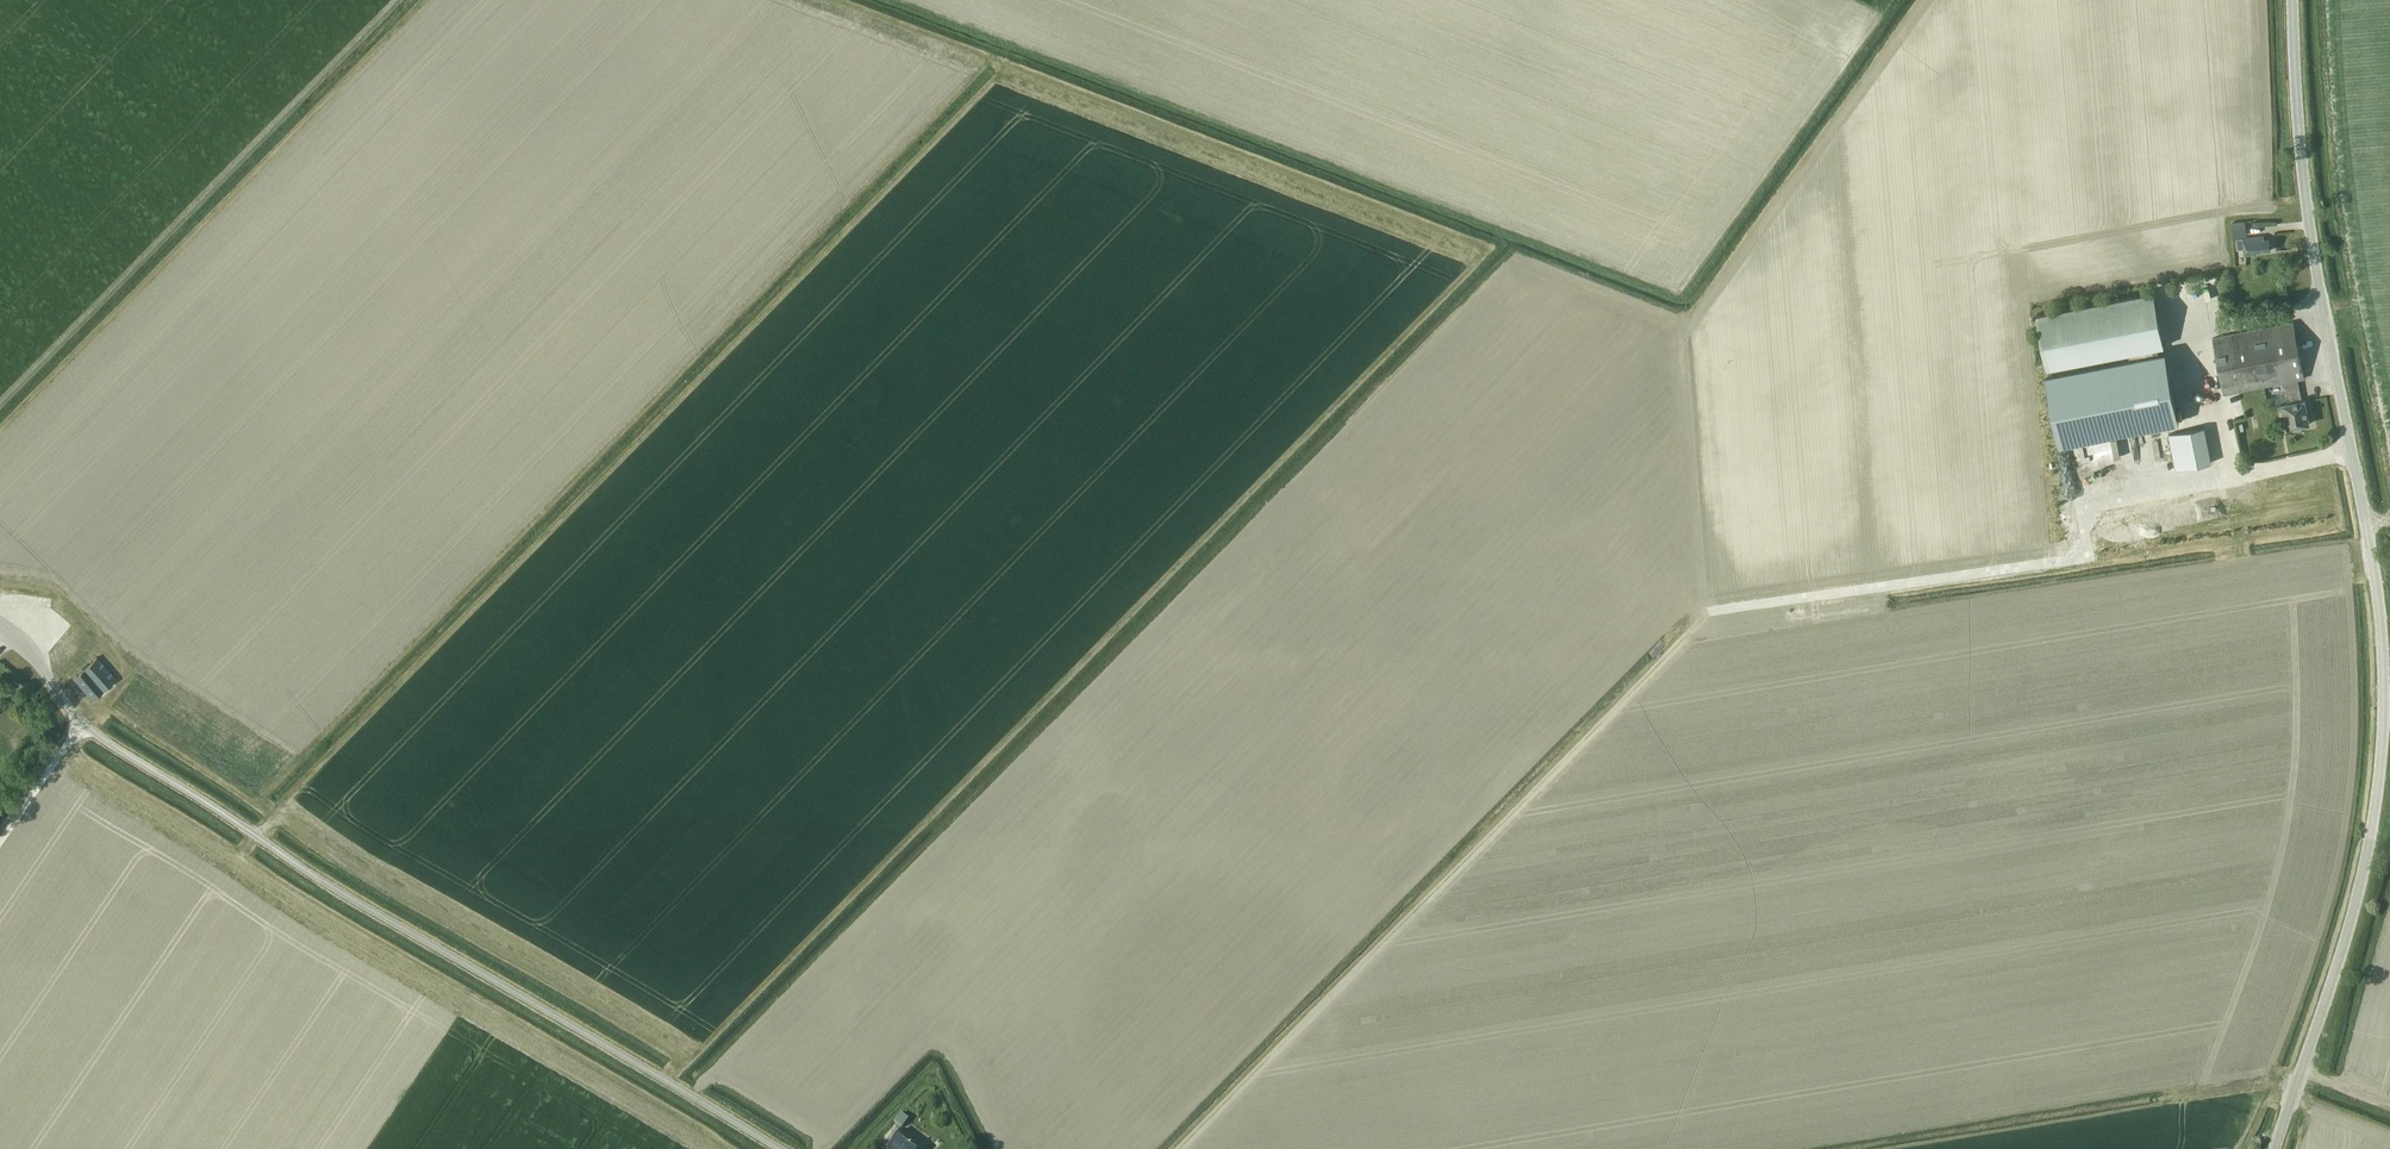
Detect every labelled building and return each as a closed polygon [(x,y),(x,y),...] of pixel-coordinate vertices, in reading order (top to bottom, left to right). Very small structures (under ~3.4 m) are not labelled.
[(2232,222),(2234,237),(2248,236),(2246,220),(2232,222)] [(2264,239),(2264,235),(2243,237),(2243,238),(2236,239),(2237,249),(2244,249),(2245,254),(2258,253),(2257,251),(2271,249),(2270,238),(2264,239)] [(2037,314),(2047,368),(2142,350),(2158,347),(2165,345),(2154,291),(2037,314)] [(2305,378),(2294,321),(2213,337),(2224,394),(2284,382),(2288,403),(2284,404),(2288,427),(2310,423),(2305,400),(2302,400),(2298,379),(2305,378)] [(2166,352),(2159,353),(2158,347),(2142,350),(2143,356),(2049,374),(2062,444),(2179,421),(2166,352)] [(2205,426),(2169,433),(2176,469),(2212,462),(2205,426)] [(116,678),(97,657),(73,678),(92,700),(116,678)] [(902,1128),(908,1119),(901,1114),(895,1123),(902,1128)] [(926,1147),(903,1129),(888,1148),(889,1148),(924,1148),(926,1147)]
